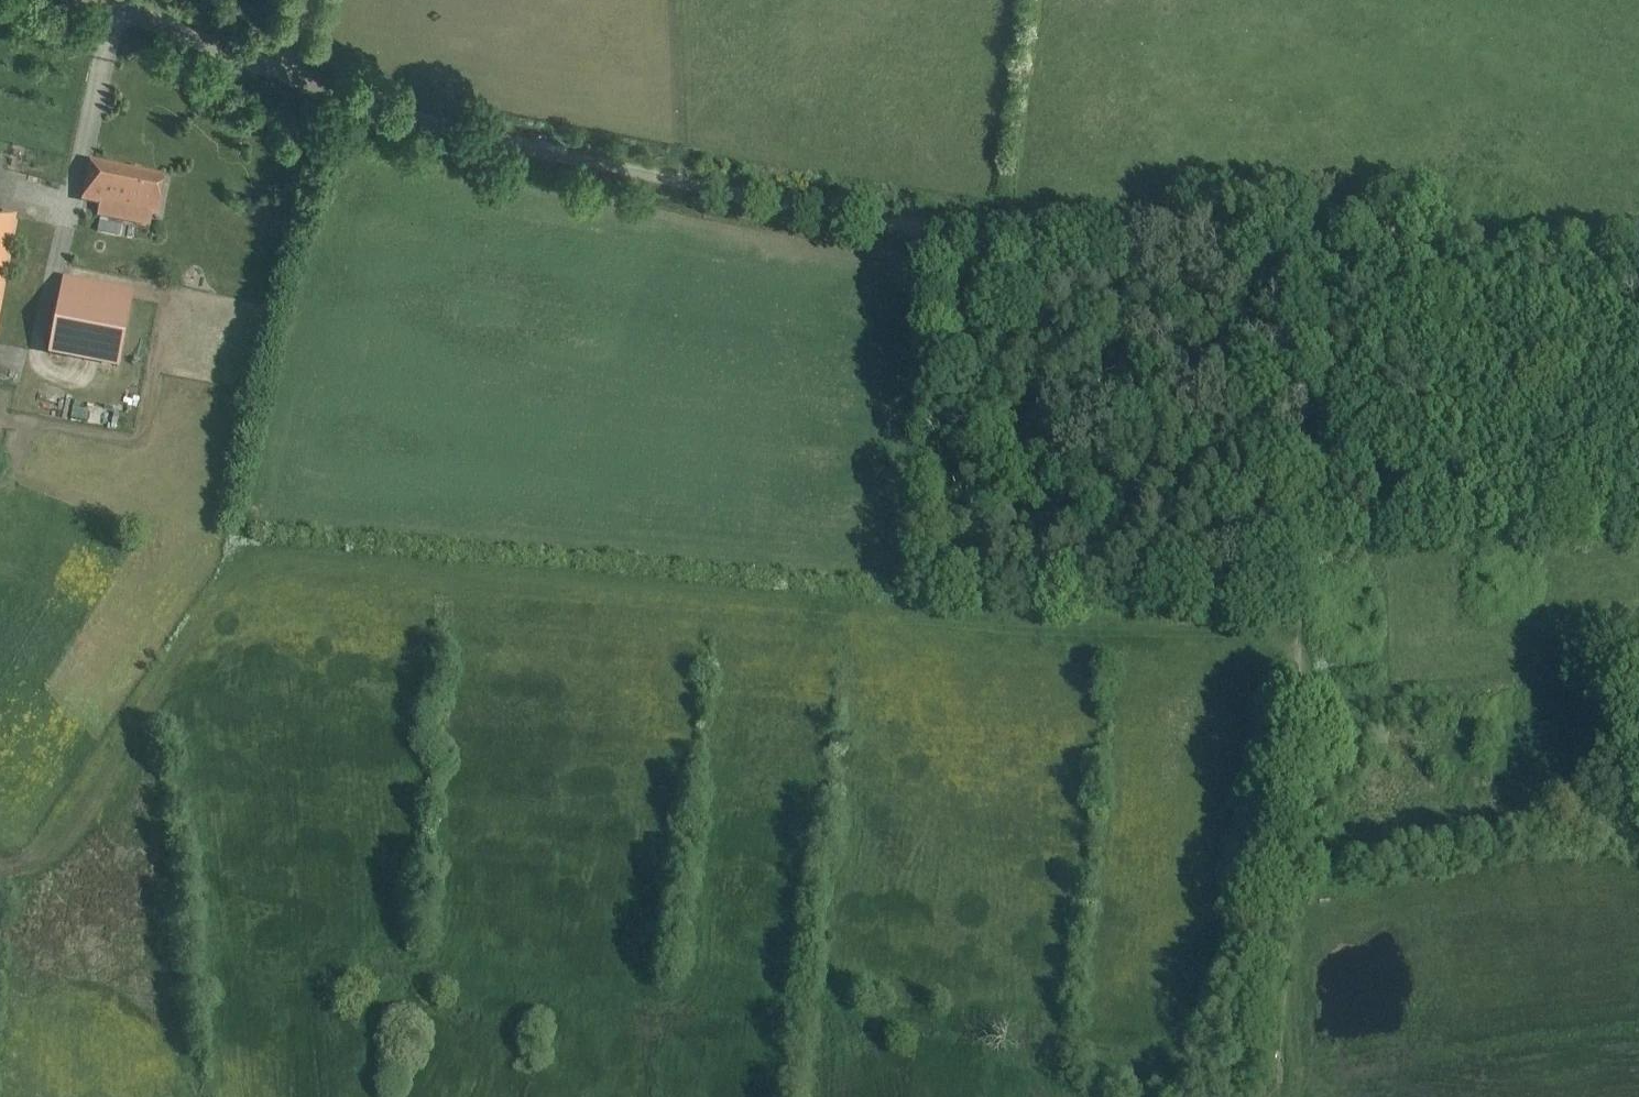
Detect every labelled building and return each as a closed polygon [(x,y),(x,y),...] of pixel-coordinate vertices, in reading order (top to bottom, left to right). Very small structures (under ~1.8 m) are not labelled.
[(163,180),(90,165),(83,200),(157,215),(163,180)] [(1,220),(0,220),(0,295),(15,216),(3,213),(1,220)] [(49,353),(119,367),(132,299),(62,286),(49,353)]
